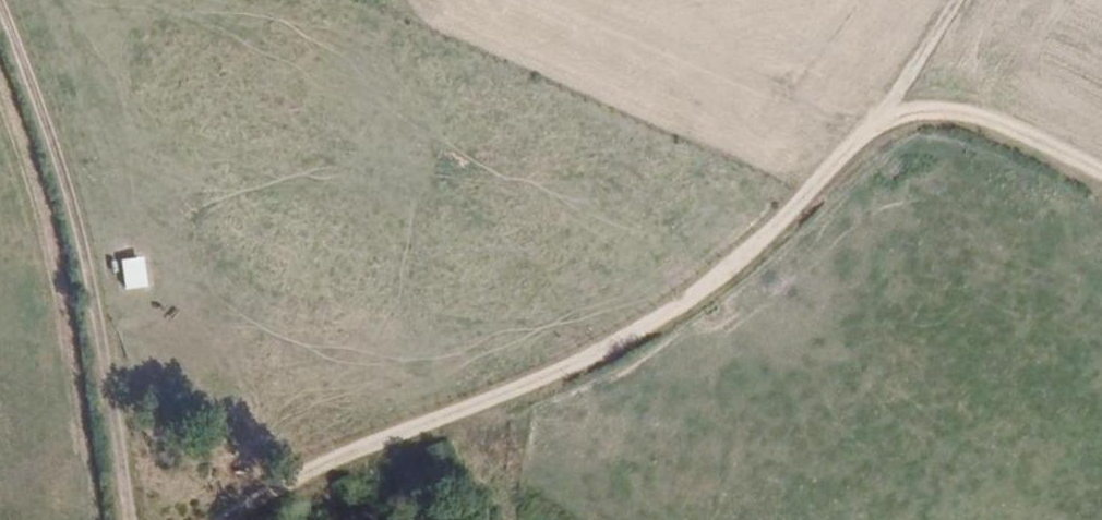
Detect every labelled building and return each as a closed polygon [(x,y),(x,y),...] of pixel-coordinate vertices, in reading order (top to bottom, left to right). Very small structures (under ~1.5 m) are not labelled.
[(122,259),(126,288),(149,285),(145,256),(122,259)]
